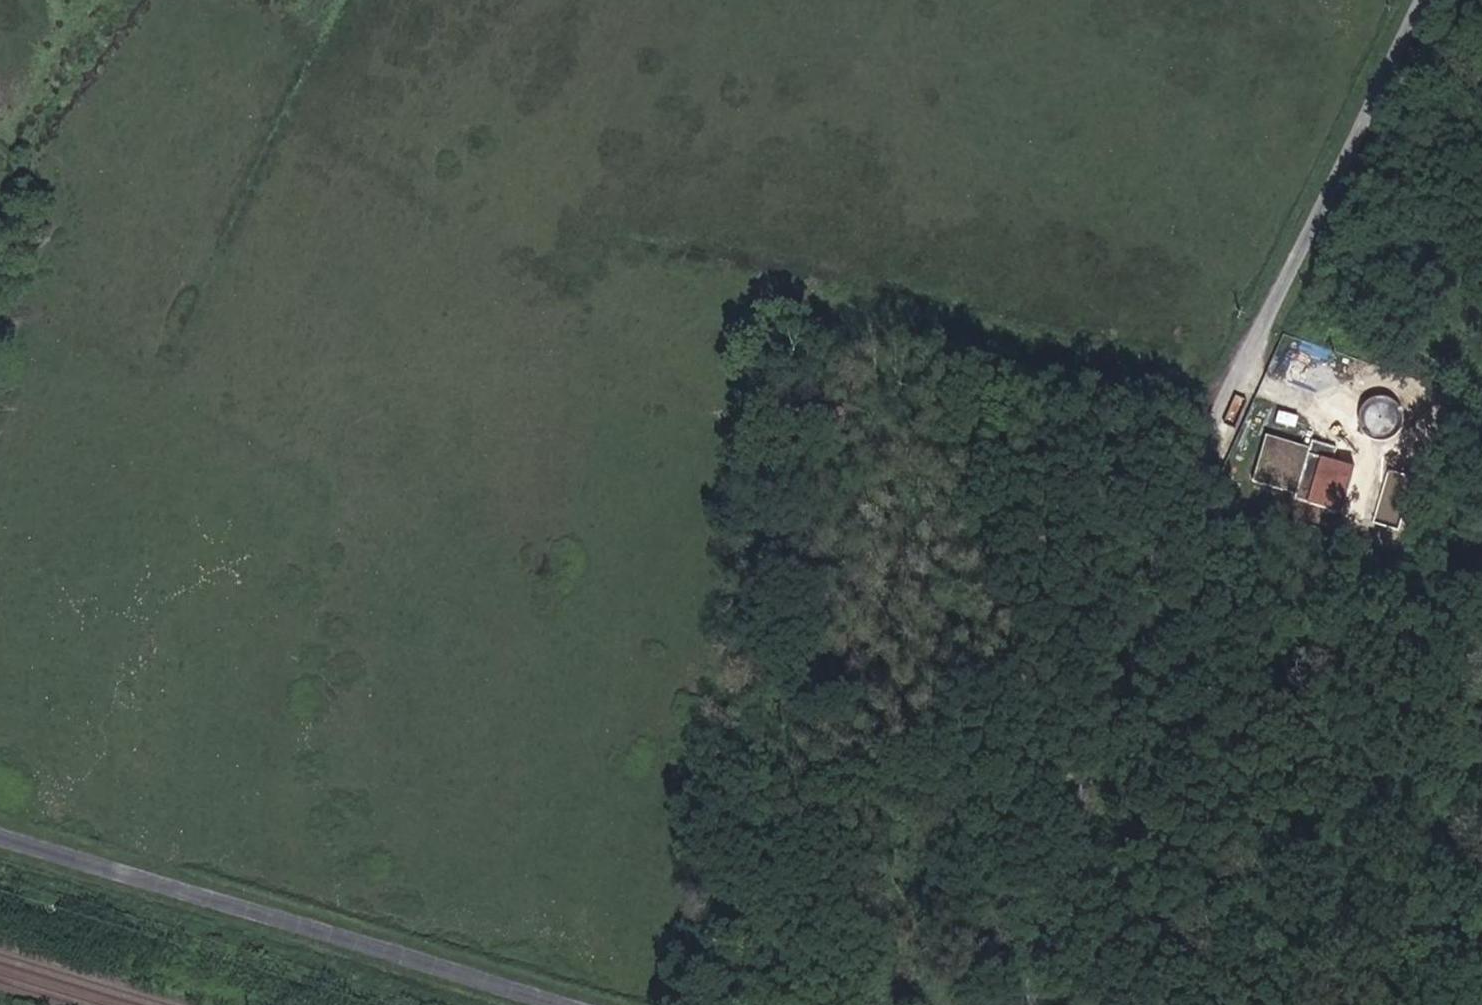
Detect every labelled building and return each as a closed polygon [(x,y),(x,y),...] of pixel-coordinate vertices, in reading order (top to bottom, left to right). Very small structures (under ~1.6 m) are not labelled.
[(1383,447),(1391,446),(1398,442),(1403,436),(1406,429),(1406,422),(1404,415),(1400,409),(1395,405),(1388,402),(1381,402),(1374,404),(1368,408),(1363,414),(1361,421),(1361,429),(1364,436),(1369,442),(1376,446),(1383,447)] [(1300,491),(1351,504),(1363,466),(1313,453),(1313,447),(1269,435),(1255,483),(1299,495),(1300,491)]
